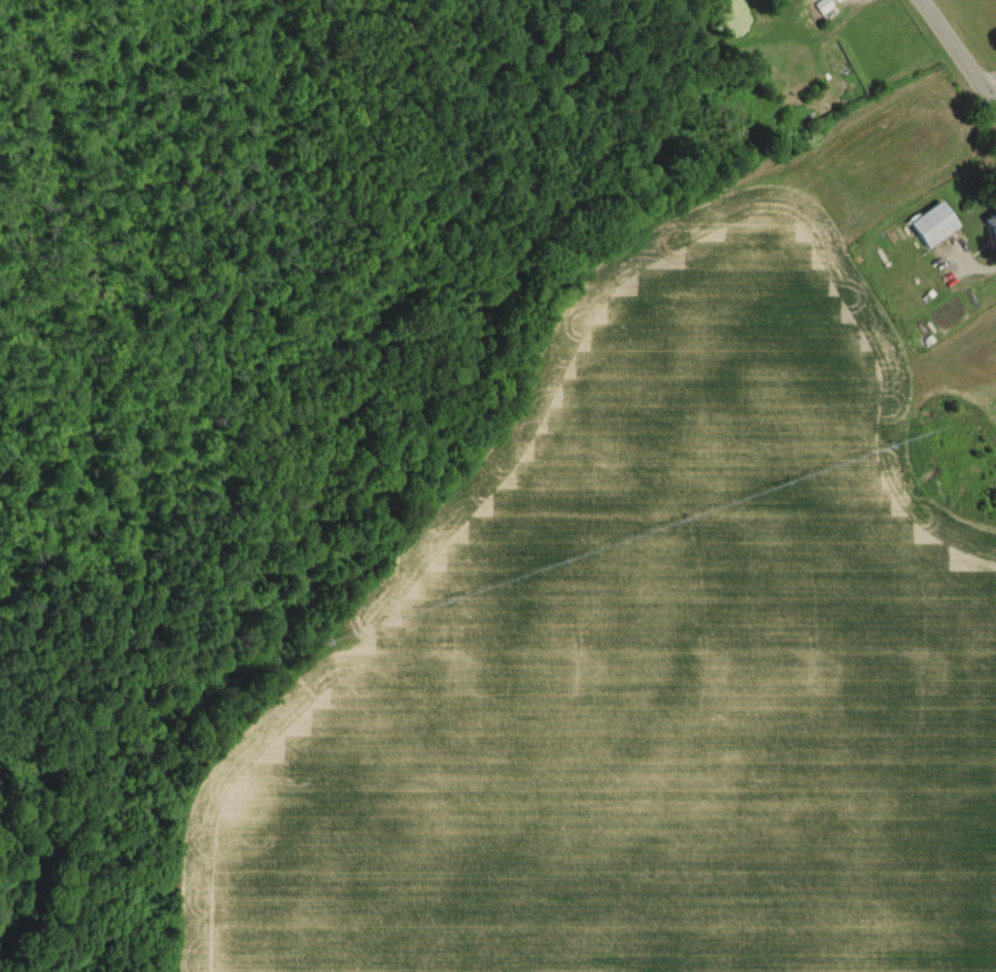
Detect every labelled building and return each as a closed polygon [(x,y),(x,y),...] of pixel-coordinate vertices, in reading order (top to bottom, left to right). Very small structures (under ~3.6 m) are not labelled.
[(927,246),(956,224),(939,200),(909,223),(927,246)] [(995,239),(995,212),(984,217),(995,239)]
